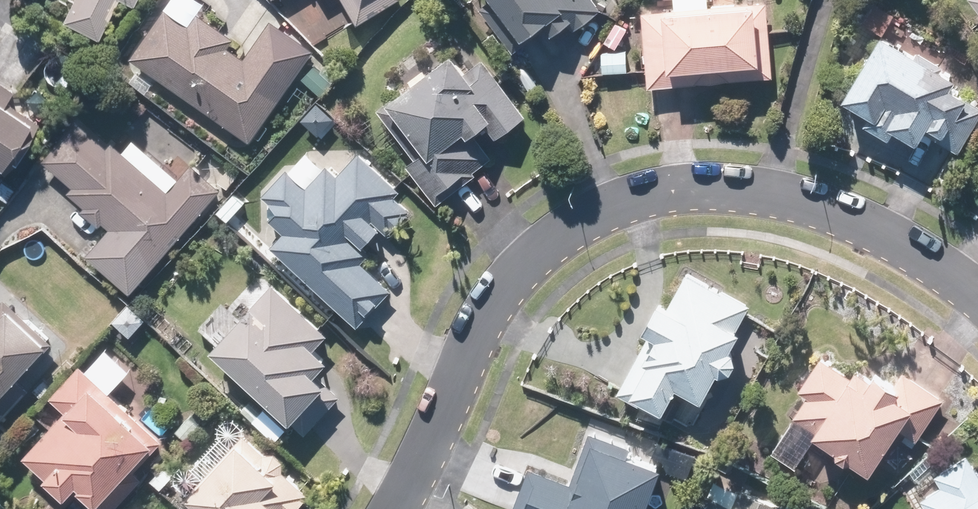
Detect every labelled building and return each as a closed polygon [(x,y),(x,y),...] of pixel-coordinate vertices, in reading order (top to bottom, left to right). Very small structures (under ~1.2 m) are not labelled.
[(60,23),(93,40),(113,0),(72,0),(60,23)] [(198,0),(167,0),(128,58),(249,140),(309,51),(268,23),(243,60),(226,48),(232,40),(195,14),(203,3),(198,0)] [(293,1),(308,28),(323,20),(311,0),(294,0),(293,1)] [(353,25),(395,0),(338,0),(353,25)] [(488,5),(479,11),(509,54),(528,41),(524,36),(538,26),(546,38),(568,22),(574,31),(602,12),(593,0),(485,0),(488,5)] [(645,85),(768,78),(763,3),(705,6),(705,0),(671,0),(671,10),(640,12),(645,85)] [(977,15),(977,0),(966,0),(977,15)] [(874,122),(883,106),(892,111),(883,127),(913,145),(920,133),(955,153),(977,113),(977,109),(945,89),(951,79),(878,36),(839,102),(874,122)] [(625,46),(598,47),(599,73),(626,73),(625,46)] [(473,87),(448,54),(372,110),(410,161),(405,165),(429,198),(464,172),(467,176),(507,146),(466,92),(473,87)] [(23,128),(0,111),(0,160),(23,128)] [(131,143),(120,155),(107,143),(101,150),(74,124),(41,160),(72,189),(69,192),(107,227),(83,252),(126,292),(219,192),(190,166),(174,182),(131,143)] [(397,192),(355,154),(335,175),(325,165),(322,168),(304,152),(284,173),(282,171),(259,196),(274,209),(265,218),(281,232),(266,249),(353,327),(388,289),(360,263),(366,255),(360,249),(380,228),(388,236),(411,212),(393,196),(397,192)] [(223,224),(242,202),(230,191),(210,213),(223,224)] [(731,362),(726,349),(736,333),(733,331),(747,306),(718,290),(716,294),(684,275),(664,309),(656,305),(639,335),(647,339),(617,392),(657,415),(672,388),(696,402),(711,376),(724,375),(731,362)] [(205,352),(264,407),(251,421),(274,442),(286,429),(282,425),(287,419),(304,436),(336,402),(309,376),(323,361),(311,349),(324,335),(269,284),(205,352)] [(0,302),(0,391),(44,346),(0,302)] [(161,445),(107,393),(127,373),(103,350),(82,372),(77,367),(46,399),(63,414),(22,456),(43,477),(39,481),(60,501),(72,489),(93,508),(115,508),(135,489),(127,480),(161,445)] [(891,430),(915,444),(942,400),(896,371),(887,387),(855,368),(849,378),(814,357),(793,392),(802,397),(770,448),(792,462),(807,438),(864,473),(891,430)] [(625,457),(627,449),(586,436),(570,484),(524,469),(511,508),(642,508),(656,467),(625,457)] [(245,440),(182,500),(191,508),(293,508),(304,498),(301,495),(280,472),(280,464),(272,456),(259,455),(245,440)] [(962,455),(930,475),(937,486),(916,499),(922,508),(977,508),(977,481),(962,455)] [(710,481),(697,508),(771,508),(710,481)]
